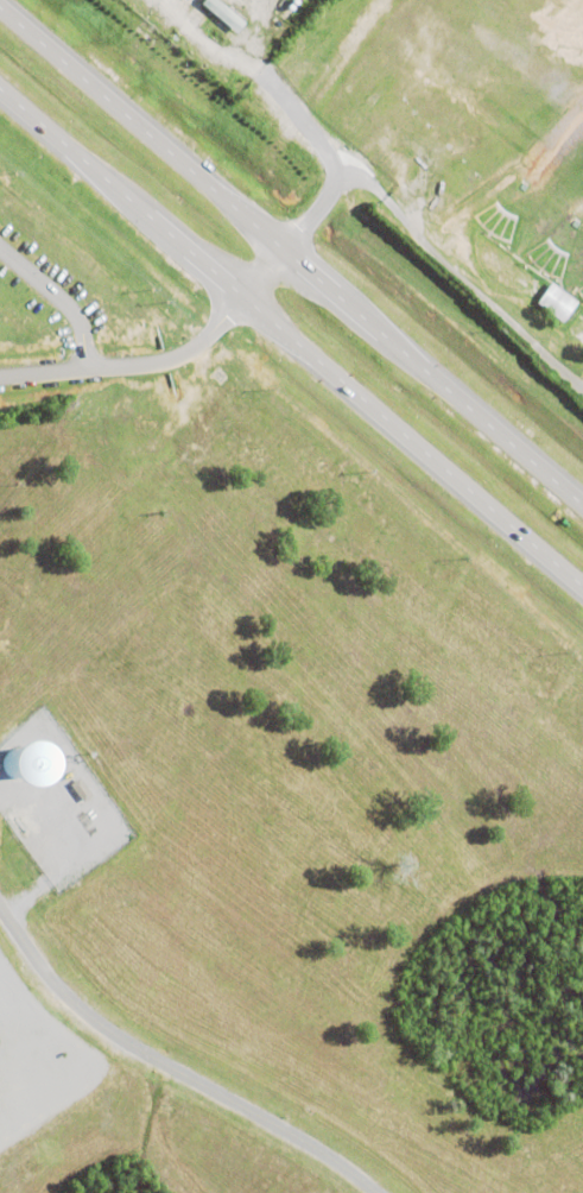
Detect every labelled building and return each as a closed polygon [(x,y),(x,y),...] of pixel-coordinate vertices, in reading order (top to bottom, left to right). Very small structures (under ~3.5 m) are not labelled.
[(202,7),(207,0),(214,0),(245,26),(236,37),(202,7)] [(344,131),(363,109),(368,113),(348,134),(344,131)] [(566,321),(580,299),(553,282),(539,304),(566,321)] [(92,796),(81,778),(73,782),(84,801),(92,796)]
